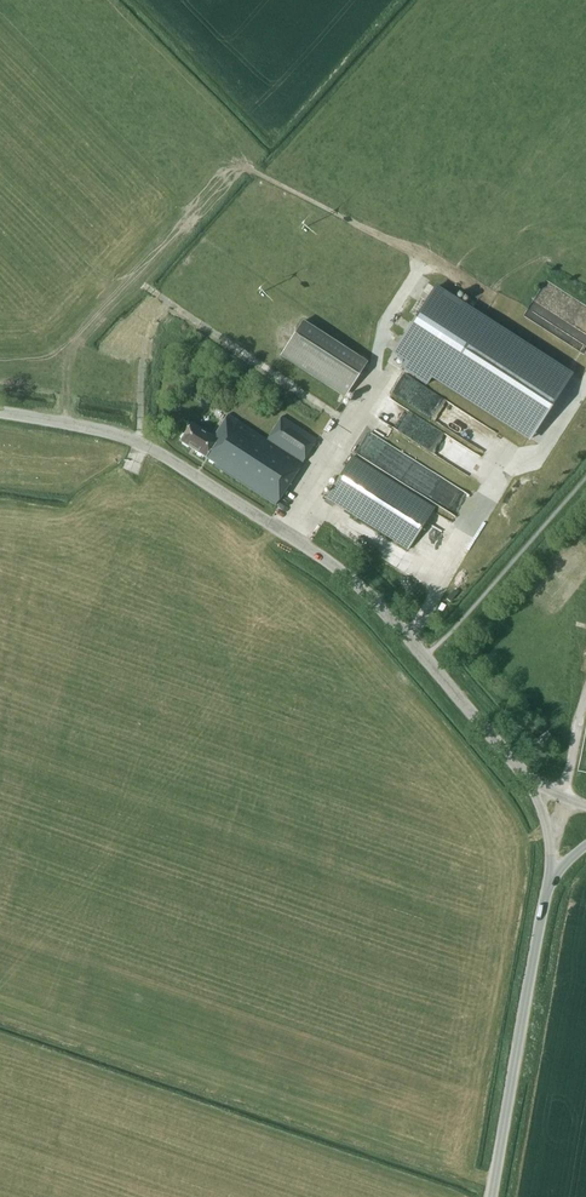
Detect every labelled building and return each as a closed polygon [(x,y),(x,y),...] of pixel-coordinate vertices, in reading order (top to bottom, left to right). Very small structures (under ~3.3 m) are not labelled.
[(435,287),(394,351),(406,359),(401,367),(427,384),(432,375),(531,439),(571,375),(435,287)] [(585,352),(585,351),(585,331),(535,300),(525,315),(585,352)] [(345,395),(348,391),(368,360),(304,318),(281,355),(345,395)] [(402,378),(394,390),(445,425),(457,407),(422,383),(418,389),(402,378)] [(392,398),(380,415),(390,422),(402,405),(392,398)] [(275,505),(317,439),(282,416),(267,439),(228,414),(212,439),(203,434),(205,432),(191,423),(181,440),(208,458),(207,459),(216,464),(215,466),(275,505)] [(473,431),(468,441),(487,449),(495,429),(476,420),(471,431),(473,431)] [(434,483),(436,479),(386,448),(378,460),(411,480),(411,481),(433,494),(434,493),(436,494),(440,487),(434,483)] [(327,496),(409,550),(436,508),(354,455),(327,496)] [(447,501),(450,508),(454,506),(457,514),(467,510),(462,499),(458,501),(457,497),(447,501)] [(551,737),(547,731),(537,738),(541,744),(551,737)]
